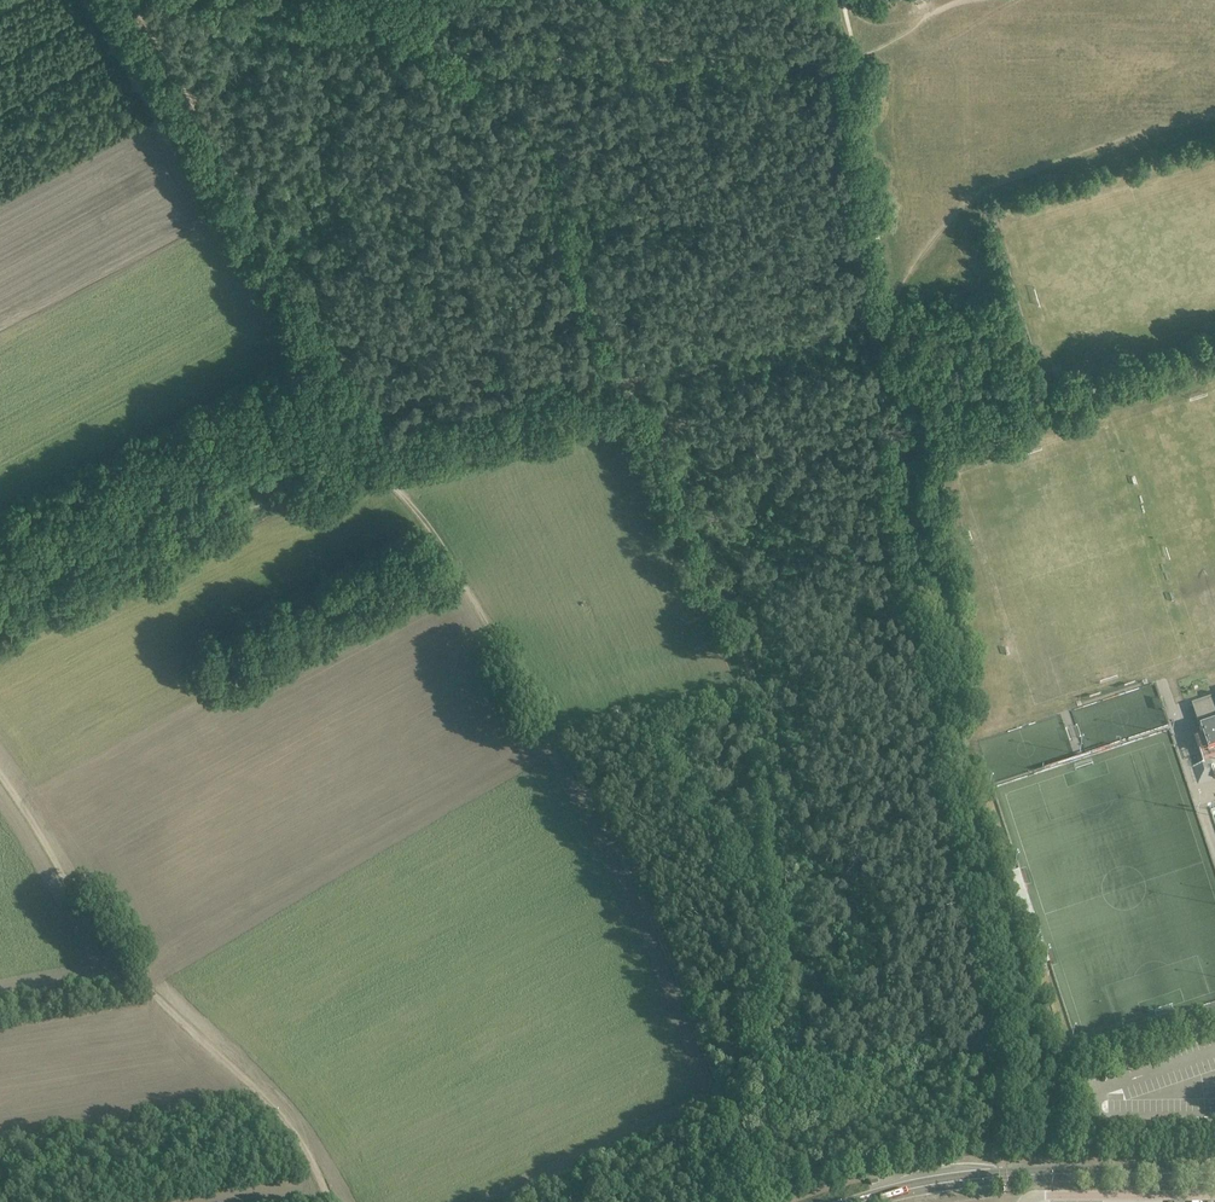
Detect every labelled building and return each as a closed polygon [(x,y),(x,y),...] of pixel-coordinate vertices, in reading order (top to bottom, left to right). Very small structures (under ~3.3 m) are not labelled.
[(1191,704),(1199,727),(1201,733),(1195,735),(1202,758),(1208,756),(1210,760),(1204,762),(1203,762),(1198,764),(1201,773),(1213,769),(1214,776),(1214,695),(1191,704)]
